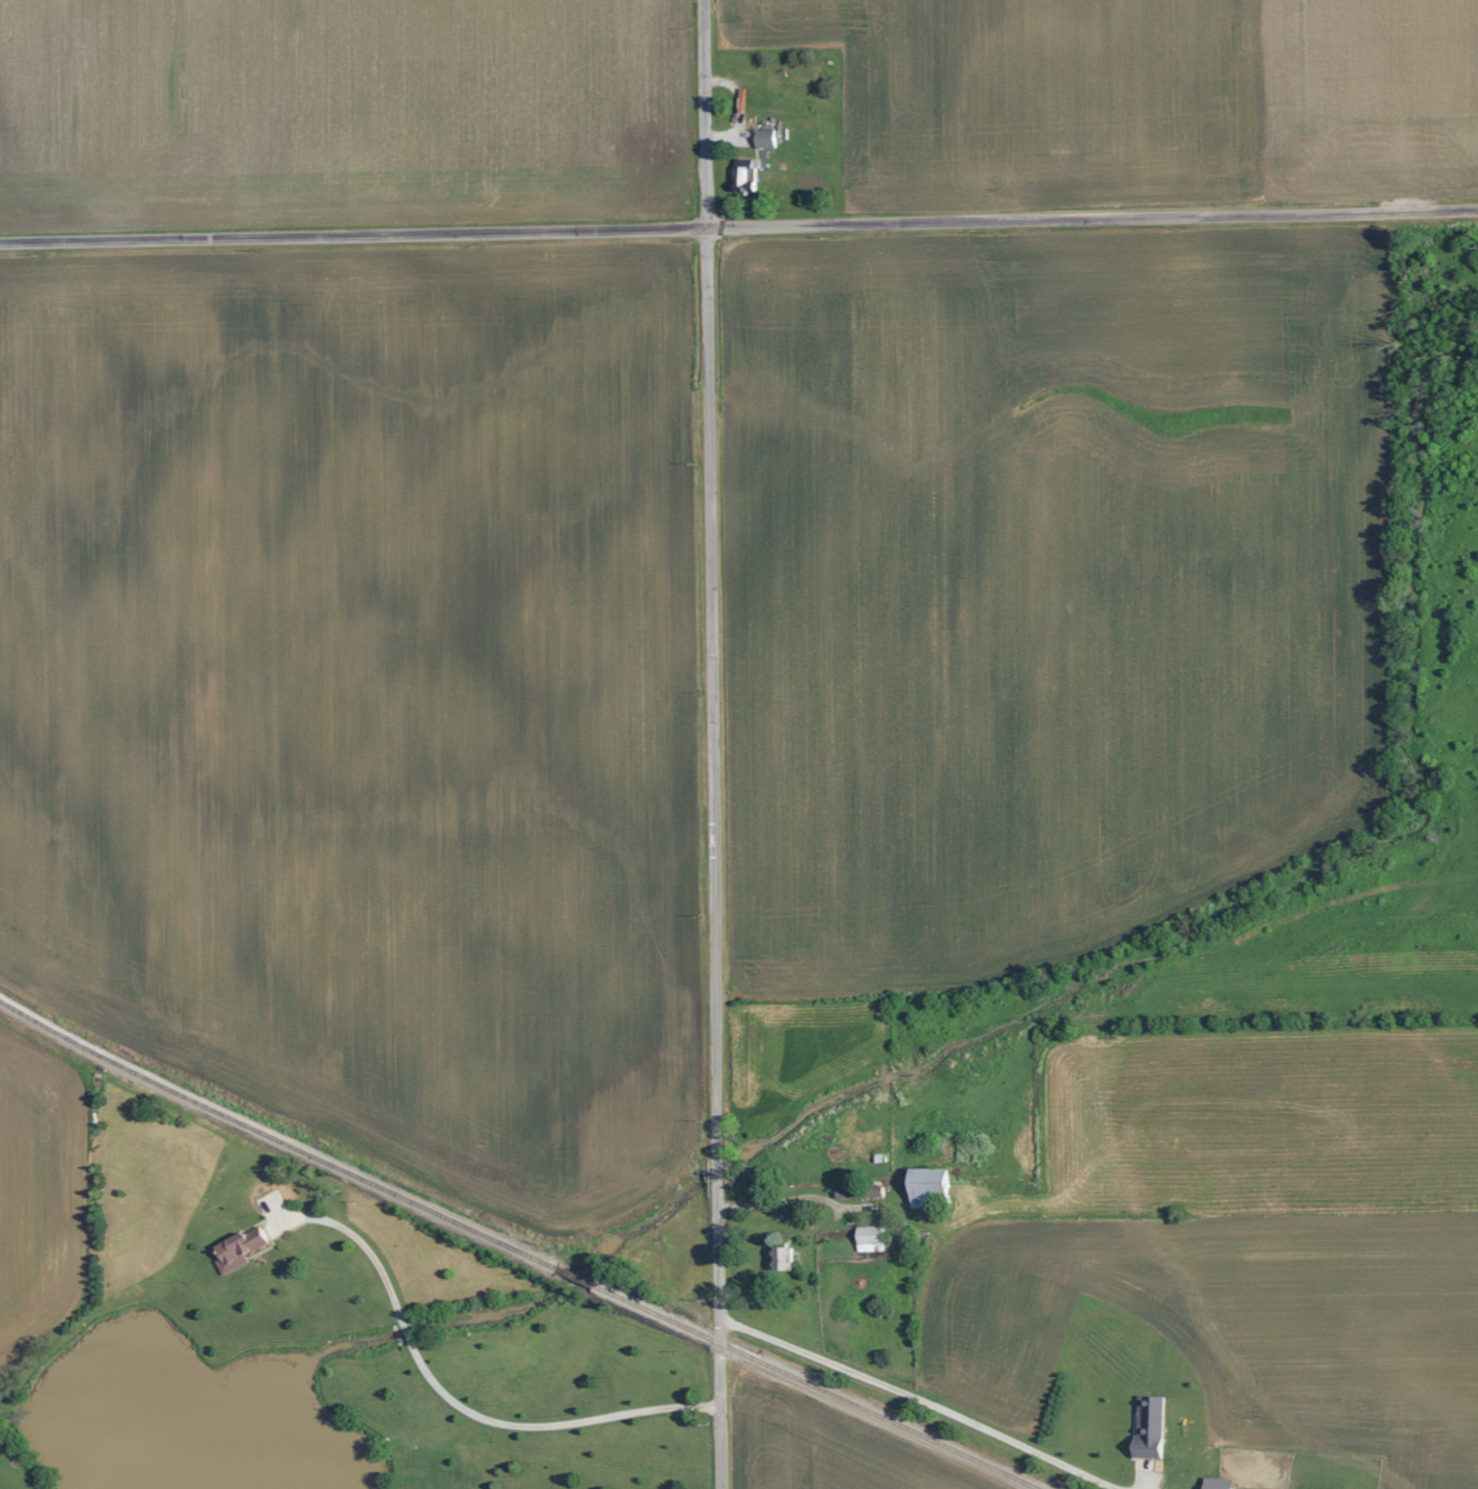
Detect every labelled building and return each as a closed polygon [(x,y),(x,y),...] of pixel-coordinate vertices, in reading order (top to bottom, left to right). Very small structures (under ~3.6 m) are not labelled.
[(782,128),(760,128),(760,147),(782,147),(782,128)] [(743,192),(764,192),(764,158),(743,158),(743,192)] [(961,1168),(916,1168),(916,1206),(961,1206),(961,1168)] [(277,1243),(267,1224),(220,1249),(233,1273),(256,1261),(254,1256),(277,1243)] [(861,1225),(861,1251),(891,1251),(891,1225),(861,1225)] [(779,1270),(799,1270),(799,1247),(779,1247),(779,1270)] [(1140,1458),(1173,1458),(1173,1397),(1140,1397),(1140,1458)]
